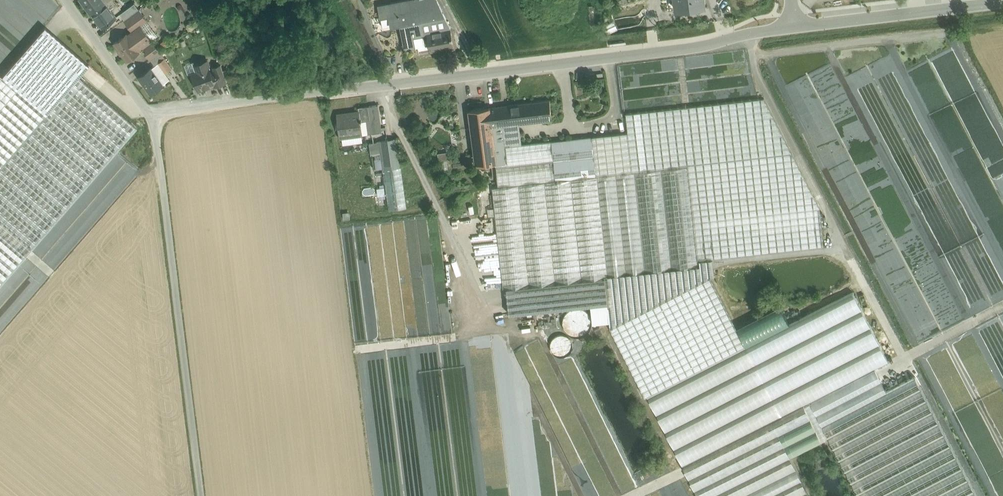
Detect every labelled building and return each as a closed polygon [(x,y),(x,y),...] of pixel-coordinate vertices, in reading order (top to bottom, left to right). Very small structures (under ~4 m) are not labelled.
[(92,11),(105,1),(107,0),(84,0),(92,11)] [(379,5),(381,17),(389,15),(391,25),(401,24),(405,49),(416,47),(414,37),(412,28),(421,26),(420,21),(421,21),(417,0),(407,0),(379,5)] [(421,21),(445,16),(437,0),(417,0),(421,21)] [(105,1),(92,11),(103,26),(116,16),(105,1)] [(125,20),(139,9),(135,3),(121,14),(125,20)] [(139,9),(125,20),(133,30),(140,25),(141,25),(148,21),(139,9)] [(421,21),(420,21),(421,26),(422,35),(428,34),(427,32),(451,28),(445,16),(421,21)] [(133,30),(128,34),(127,33),(114,43),(127,60),(140,50),(139,49),(144,46),(152,40),(141,25),(140,25),(133,30)] [(421,26),(412,28),(414,37),(422,36),(422,35),(421,26)] [(17,89),(46,114),(77,77),(88,65),(45,27),(1,75),(17,89)] [(451,28),(427,32),(428,34),(422,35),(422,36),(414,37),(416,47),(430,44),(431,50),(444,47),(444,48),(453,46),(452,38),(451,28)] [(157,47),(152,40),(144,46),(149,53),(147,54),(151,59),(161,52),(161,51),(157,47)] [(161,52),(151,59),(155,65),(158,63),(165,58),(161,52)] [(165,58),(158,63),(165,73),(172,68),(165,58)] [(207,60),(195,64),(197,71),(192,73),(198,90),(213,84),(214,86),(216,85),(212,75),(207,60)] [(155,65),(139,76),(151,93),(164,84),(163,83),(170,79),(165,73),(158,63),(155,65)] [(221,64),(214,67),(216,73),(212,75),(216,85),(227,81),(221,64)] [(17,89),(1,75),(0,74),(0,108),(17,89)] [(0,167),(0,284),(136,128),(77,77),(46,114),(0,167)] [(46,114),(17,89),(0,108),(0,167),(46,114)] [(521,144),(504,146),(506,162),(496,163),(498,187),(688,166),(688,165),(792,153),(764,98),(626,113),(628,132),(521,144)] [(550,100),(512,104),(514,122),(518,121),(552,117),(550,100)] [(378,104),(368,106),(370,120),(372,133),(382,131),(378,104)] [(512,104),(489,107),(469,110),(477,166),(496,163),(506,162),(504,146),(521,144),(518,121),(514,122),(512,104)] [(359,111),(346,113),(337,114),(340,137),(363,134),(361,121),(370,120),(368,106),(358,107),(359,111)] [(397,139),(379,141),(388,210),(407,208),(397,139)] [(792,153),(688,165),(688,166),(698,260),(713,259),(824,246),(820,208),(792,153)] [(498,187),(492,187),(503,288),(605,277),(608,277),(608,275),(698,266),(698,260),(688,166),(498,187)] [(420,284),(421,284),(425,293),(429,322),(434,331),(435,322),(440,320),(436,292),(447,291),(437,214),(380,222),(391,223),(395,256),(385,236),(382,255),(384,264),(383,269),(382,269),(390,270),(393,275),(392,282),(395,282),(396,272),(400,280),(401,284),(403,288),(409,289),(410,282),(413,288),(420,284)] [(698,266),(608,275),(608,277),(605,277),(610,327),(710,276),(711,277),(714,275),(713,259),(698,260),(698,266)] [(710,276),(610,327),(645,396),(647,395),(746,345),(711,277),(710,276)] [(853,292),(746,346),(746,345),(647,395),(683,465),(888,360),(853,292)] [(587,331),(584,307),(565,309),(567,319),(572,318),(573,326),(569,326),(570,333),(587,331)] [(569,334),(550,335),(551,352),(570,351),(569,334)] [(670,490),(672,488),(675,494),(685,489),(680,478),(667,485),(670,490)]
